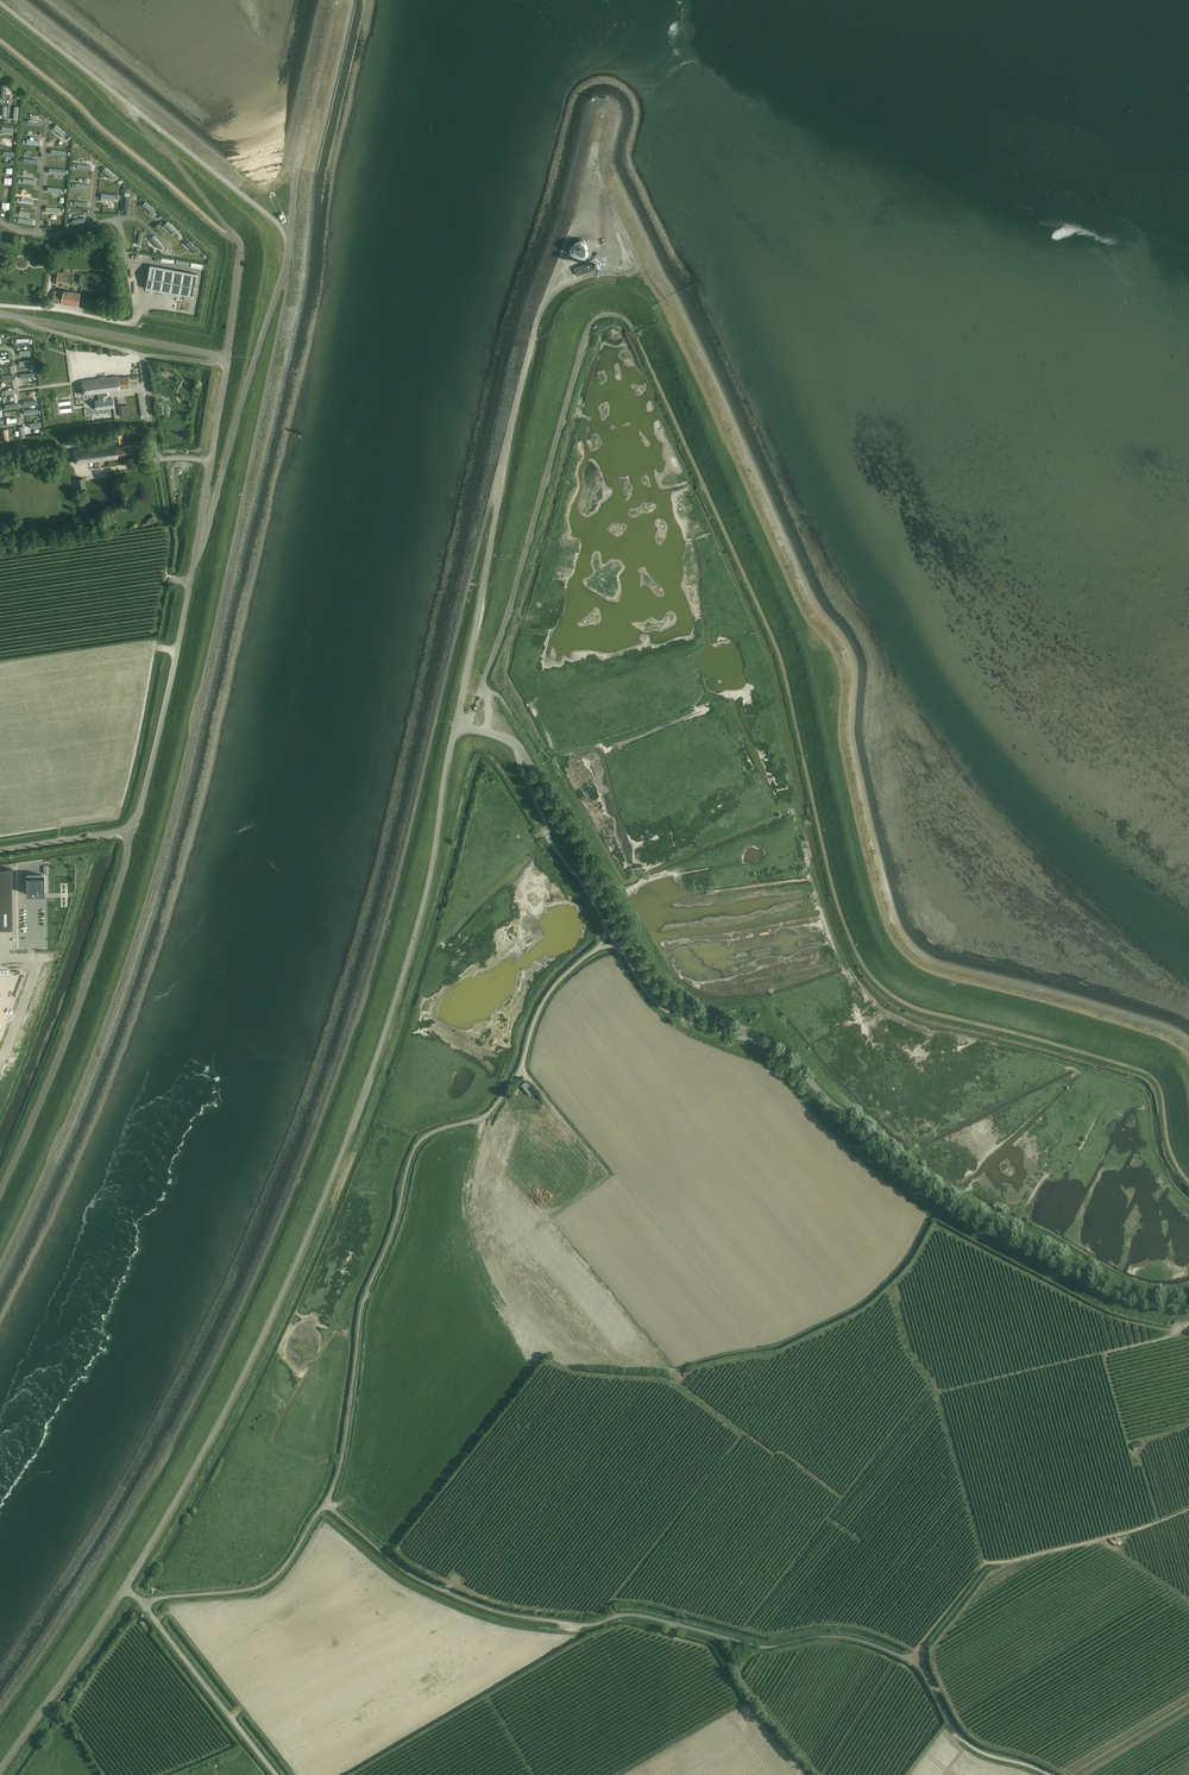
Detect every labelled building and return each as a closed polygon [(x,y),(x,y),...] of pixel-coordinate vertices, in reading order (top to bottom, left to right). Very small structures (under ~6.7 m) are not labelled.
[(110,162),(107,165),(117,174),(119,171),(110,162)] [(147,200),(157,209),(161,205),(151,196),(147,200)] [(176,243),(179,241),(173,234),(170,237),(176,243)] [(202,249),(205,245),(194,234),(191,238),(202,249)] [(584,257),(586,257),(587,253),(588,249),(587,246),(585,242),(583,239),(580,240),(577,242),(574,244),(571,247),(570,251),(572,253),(576,255),(575,257),(577,257),(579,258),(581,258),(581,257),(584,257)] [(587,263),(586,264),(583,265),(586,272),(588,271),(591,271),(594,270),(597,270),(597,269),(600,269),(606,269),(606,261),(598,253),(590,261),(589,262),(588,263),(587,263)] [(197,273),(150,265),(146,289),(193,297),(197,273)] [(576,267),(574,268),(577,275),(580,274),(582,273),(583,273),(585,272),(586,272),(583,265),(582,265),(580,266),(579,266),(577,267),(576,267)] [(67,273),(67,270),(63,269),(63,273),(58,272),(57,280),(67,282),(68,274),(67,273)] [(78,305),(80,293),(64,290),(63,293),(54,291),(53,301),(78,305)] [(36,364),(24,367),(26,373),(38,370),(36,364)] [(114,376),(82,381),(82,385),(78,386),(79,394),(83,393),(83,394),(98,392),(99,401),(95,401),(97,411),(114,409),(113,399),(107,400),(106,391),(116,390),(114,376)] [(118,376),(114,376),(116,390),(120,389),(120,387),(129,386),(128,377),(119,378),(118,376)] [(138,405),(131,407),(132,414),(140,412),(138,405)] [(37,425),(46,423),(45,416),(36,418),(37,425)] [(115,443),(123,442),(122,434),(114,434),(115,443)] [(117,457),(141,454),(140,449),(131,450),(130,446),(116,447),(116,444),(73,449),(75,464),(118,458),(117,457)] [(86,490),(84,478),(73,479),(75,492),(86,490)] [(0,869),(0,929),(13,929),(12,869),(0,869)] [(44,875),(26,875),(26,893),(44,893),(44,875)] [(526,1083),(521,1087),(529,1096),(534,1092),(526,1083)]
